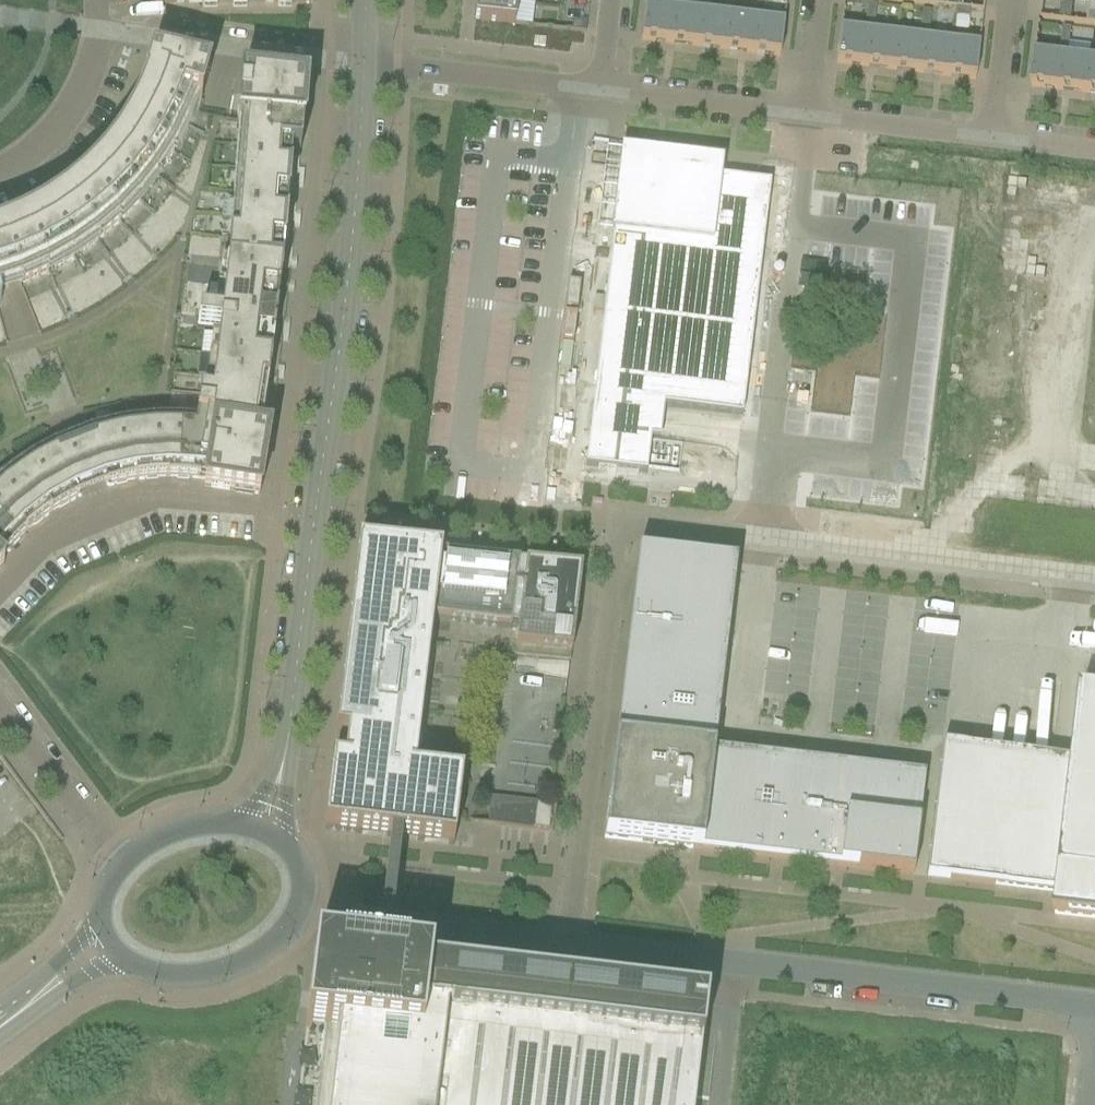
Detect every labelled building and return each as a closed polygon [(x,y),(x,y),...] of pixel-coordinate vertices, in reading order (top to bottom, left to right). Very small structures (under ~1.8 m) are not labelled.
[(474,21),(514,26),(517,4),(482,0),(477,0),(474,21)] [(669,9),(673,10),(677,10),(678,0),(670,0),(669,9)] [(1089,3),(1087,24),(1094,26),(1094,0),(1066,0),(1089,3)] [(725,2),(723,16),(728,16),(732,17),(733,3),(725,2)] [(866,19),(874,20),(876,6),(867,5),(866,19)] [(641,41),(664,44),(669,44),(673,10),(669,9),(645,6),(641,41)] [(1060,19),(1070,21),(1072,7),(1062,6),(1060,19)] [(955,9),(954,18),(967,19),(968,11),(955,9)] [(673,10),(669,44),(697,48),(701,13),(677,10),(673,10)] [(922,12),(920,25),(929,26),(930,13),(922,12)] [(723,16),(701,13),(697,48),(724,51),(728,16),(723,16)] [(755,20),(732,17),(728,16),(724,51),(751,54),(755,20)] [(864,32),(869,33),(872,33),(874,20),(866,19),(864,32)] [(783,23),(782,23),(755,20),(751,54),(779,57),(783,23)] [(572,23),(571,32),(584,33),(585,25),(572,23)] [(929,26),(920,25),(919,39),(923,39),(927,40),(929,26)] [(1061,42),(1070,43),(1071,29),(1063,28),(1061,42)] [(836,64),(859,67),(865,68),(869,33),(864,32),(840,30),(836,64)] [(869,33),(865,68),(892,71),(896,36),(872,33),(869,33)] [(896,36),(892,71),(919,74),(923,39),(919,39),(896,36)] [(923,39),(919,74),(946,77),(951,43),(927,40),(923,39)] [(1060,56),(1064,56),(1068,57),(1070,43),(1061,42),(1060,56)] [(946,77),(968,80),(975,81),(979,46),(951,43),(946,77)] [(1032,87),(1060,91),(1064,56),(1060,56),(1036,53),(1032,87)] [(1064,56),(1060,91),(1087,94),(1091,59),(1068,57),(1064,56)] [(2,555),(8,548),(56,509),(112,485),(173,477),(192,479),(259,489),(267,441),(294,214),(300,128),(258,125),(260,97),(240,96),(238,124),(239,124),(239,135),(238,135),(226,134),(222,152),(194,147),(204,96),(203,96),(209,75),(153,62),(136,108),(135,109),(130,123),(105,159),(99,165),(92,176),(56,205),(55,205),(42,217),(11,230),(3,234),(0,235),(0,557),(2,555)] [(613,233),(585,467),(646,474),(654,406),(741,417),(742,417),(762,251),(763,251),(771,184),(619,166),(611,233),(613,233)] [(324,831),(453,846),(457,816),(460,785),(461,780),(414,774),(432,622),(510,631),(510,630),(517,631),(514,655),(570,662),(581,572),(358,546),(335,737),(346,738),(342,766),(332,764),(324,831)] [(913,876),(925,777),(924,777),(924,778),(713,753),(736,566),(736,565),(637,553),(604,839),(913,876)] [(926,877),(952,881),(1057,893),(1054,915),(1094,920),(1094,691),(1081,689),(1072,761),(942,745),(926,877)] [(550,819),(551,806),(536,804),(535,817),(550,819)] [(548,832),(550,819),(535,817),(533,831),(548,832)] [(375,842),(371,863),(383,865),(386,843),(375,842)] [(696,1080),(699,1050),(700,1050),(705,1006),(429,973),(429,966),(314,953),(305,1032),(323,1034),(314,1104),(693,1104),(696,1080)]
